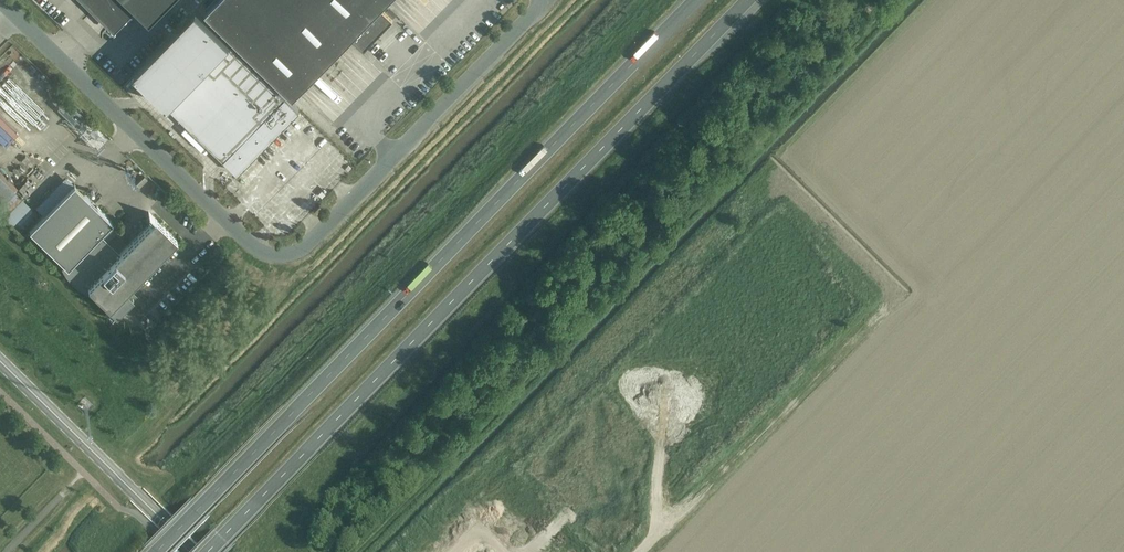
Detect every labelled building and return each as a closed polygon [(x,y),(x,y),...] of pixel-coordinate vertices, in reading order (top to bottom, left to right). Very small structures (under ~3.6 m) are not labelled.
[(150,20),(170,0),(129,0),(150,20)] [(353,39),(364,49),(393,20),(382,9),(381,10),(379,8),(387,0),(215,0),(206,9),(293,95),(351,35),(354,38),(353,39)] [(520,23),(528,12),(522,7),(514,18),(520,23)] [(196,9),(134,72),(237,172),(299,109),(196,9)] [(49,82),(18,53),(0,72),(0,73),(11,83),(20,73),(25,78),(30,73),(39,81),(25,96),(31,102),(49,82)] [(32,175),(9,196),(15,202),(38,181),(32,175)] [(140,187),(148,179),(144,176),(137,184),(140,187)] [(74,184),(29,230),(67,267),(64,270),(86,291),(89,288),(115,314),(133,296),(127,291),(177,239),(156,218),(117,258),(96,239),(113,221),(74,184)] [(104,236),(110,242),(121,230),(115,224),(104,236)]
